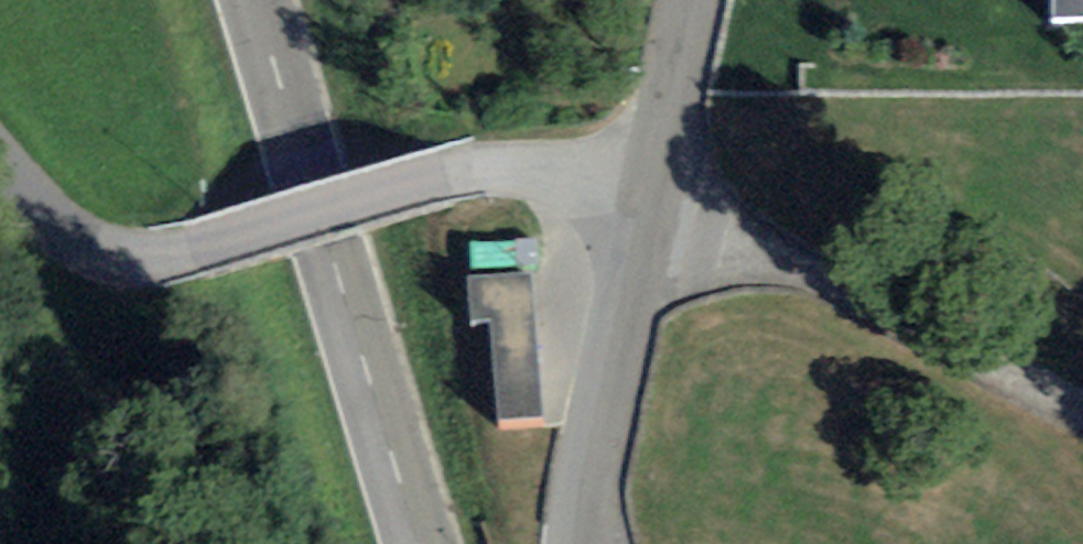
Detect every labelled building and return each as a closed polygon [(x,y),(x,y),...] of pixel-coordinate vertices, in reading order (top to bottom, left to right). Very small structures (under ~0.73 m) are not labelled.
[(1052,26),(1082,26),(1082,0),(1053,0),(1052,26)] [(531,281),(468,285),(471,328),(492,326),(500,427),(542,424),(531,281)]
